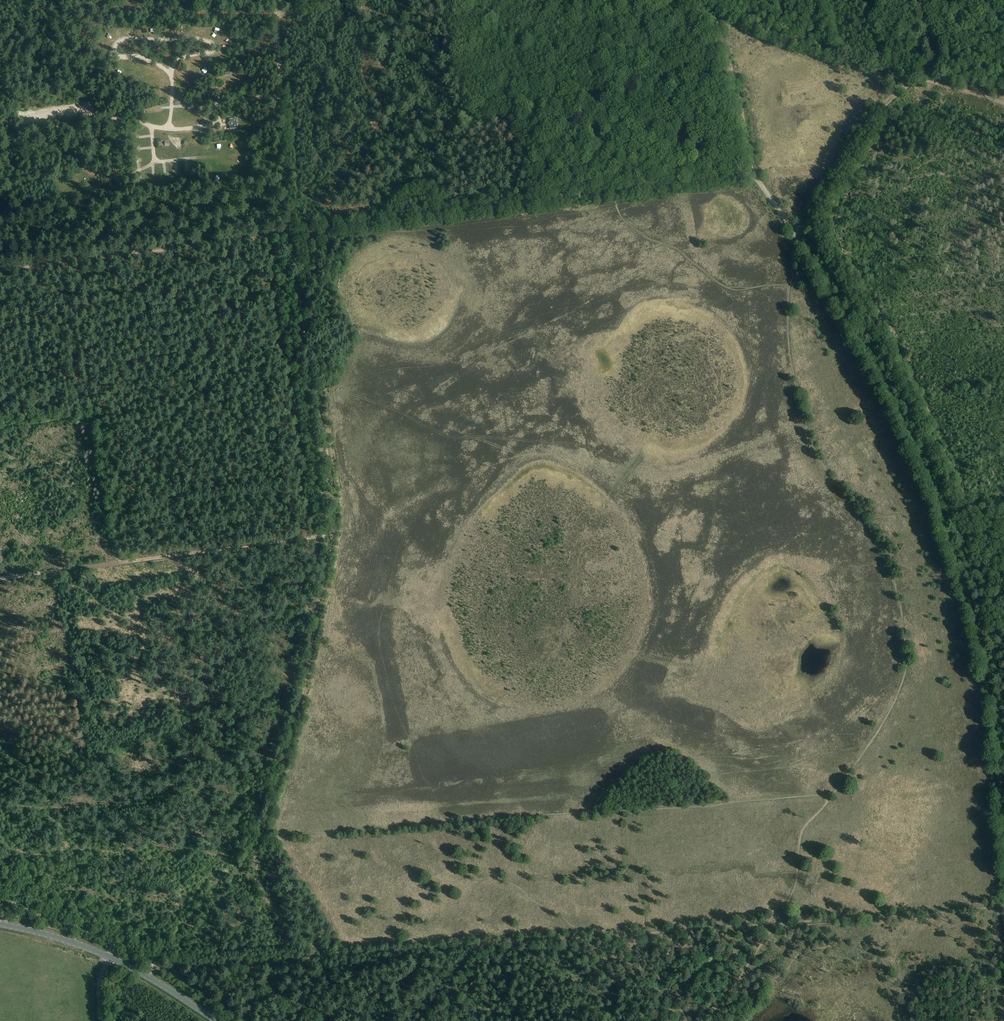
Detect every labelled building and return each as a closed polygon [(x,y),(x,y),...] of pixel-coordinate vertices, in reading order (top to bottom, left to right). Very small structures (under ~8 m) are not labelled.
[(237,118),(229,119),(230,129),(238,128),(237,118)]
